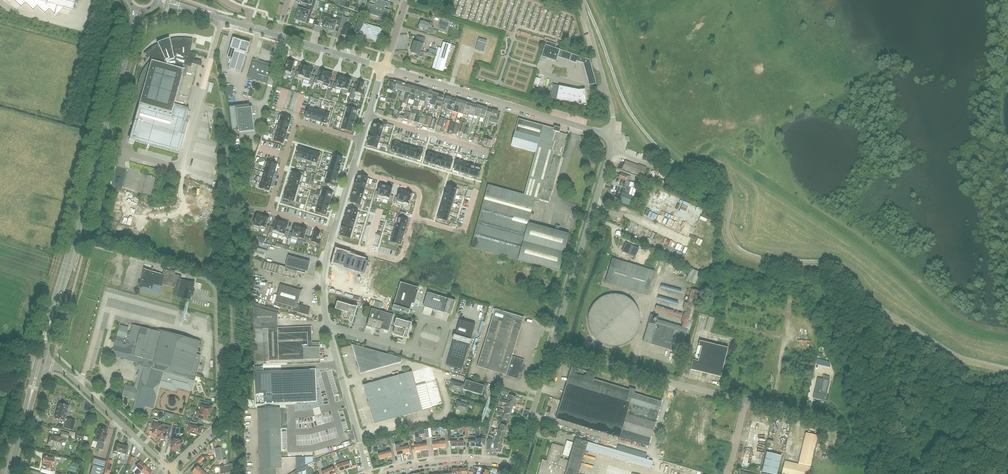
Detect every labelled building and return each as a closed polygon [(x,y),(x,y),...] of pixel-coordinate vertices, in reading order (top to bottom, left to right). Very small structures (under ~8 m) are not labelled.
[(21,8),(25,3),(33,11),(37,6),(45,14),(49,10),(54,15),(57,5),(72,10),(75,0),(13,0),(21,8)] [(316,0),(315,0),(301,0),(301,1),(301,2),(308,4),(307,7),(313,9),(316,0)] [(377,16),(387,19),(387,17),(388,17),(390,11),(385,9),(386,6),(389,7),(390,3),(380,0),(373,0),(372,2),(376,3),(375,6),(370,4),(367,13),(374,15),(377,16)] [(299,9),(298,9),(297,14),(310,18),(313,9),(307,7),(306,10),(299,8),(299,9)] [(308,24),(310,18),(297,14),(295,18),(296,19),(295,20),(308,24)] [(323,29),(328,30),(332,17),(323,14),(321,20),(324,21),(322,28),(323,28),(323,29)] [(341,19),(332,17),(328,30),(332,32),(333,31),(334,31),(335,29),(336,25),(339,26),(341,19)] [(349,18),(343,17),(340,27),(343,28),(341,34),(348,37),(352,26),(347,25),(349,18)] [(364,23),(358,21),(355,32),(357,33),(357,32),(358,33),(359,32),(360,31),(363,33),(362,36),(371,39),(378,42),(378,41),(379,38),(382,39),(383,34),(380,33),(382,29),(383,29),(375,26),(375,27),(367,24),(366,25),(364,24),(364,23)] [(421,21),(419,28),(426,30),(426,32),(432,34),(434,27),(432,27),(433,23),(429,22),(429,23),(421,21)] [(414,44),(411,52),(417,54),(416,55),(423,57),(424,53),(421,51),(423,44),(425,39),(418,36),(416,42),(415,41),(415,42),(413,42),(413,44),(414,44)] [(174,104),(186,108),(192,85),(194,85),(196,78),(195,77),(198,65),(196,64),(197,61),(195,60),(197,54),(190,52),(193,39),(189,39),(187,38),(184,38),(180,38),(176,38),(172,39),(172,40),(170,41),(170,39),(167,39),(163,40),(161,41),(157,43),(158,45),(156,46),(156,45),(154,46),(152,47),(145,52),(152,59),(151,59),(152,61),(151,60),(151,62),(151,63),(149,64),(146,68),(145,70),(144,72),(143,74),(142,75),(140,80),(140,82),(139,86),(139,89),(139,91),(139,94),(139,97),(139,98),(139,101),(141,101),(140,104),(172,112),(174,104)] [(247,53),(250,43),(233,38),(230,48),(231,48),(228,57),(232,59),(230,68),(241,72),(247,53)] [(487,40),(479,38),(476,50),(484,52),(487,40)] [(443,71),(451,45),(444,43),(436,69),(443,71)] [(541,57),(556,62),(560,50),(545,45),(541,57)] [(572,54),(570,61),(576,63),(577,61),(583,63),(589,85),(596,83),(590,60),(572,54)] [(254,59),(248,77),(267,83),(273,65),(270,64),(269,65),(268,64),(267,63),(254,59)] [(285,67),(284,71),(285,71),(285,73),(291,75),(291,76),(293,76),(295,71),(292,70),(295,63),(288,61),(286,67),(285,67)] [(297,71),(295,77),(298,78),(298,77),(304,79),(308,67),(302,65),(299,72),(297,71)] [(308,67),(304,79),(310,81),(309,84),(312,84),(314,76),(311,76),(314,68),(308,66),(308,67)] [(316,77),(314,83),(317,83),(317,82),(323,84),(326,72),(320,71),(318,78),(316,77)] [(323,84),(322,85),(329,87),(331,88),(333,82),(330,81),(333,74),(327,72),(327,73),(326,72),(323,84)] [(335,83),(333,88),(336,89),(342,91),(342,90),(345,78),(345,77),(340,76),(337,83),(335,83)] [(345,78),(342,90),(348,91),(347,93),(350,94),(352,88),(349,87),(351,80),(345,78)] [(395,88),(397,81),(391,79),(389,81),(386,89),(393,91),(394,88),(395,88)] [(403,83),(397,81),(395,88),(393,94),(392,98),(396,99),(398,92),(400,93),(400,90),(403,83)] [(353,88),(350,98),(353,99),(355,95),(361,97),(362,94),(363,95),(364,91),(363,90),(365,84),(358,82),(356,89),(353,88)] [(399,100),(403,101),(408,84),(403,83),(400,90),(402,91),(399,100)] [(413,86),(408,84),(403,101),(402,102),(405,103),(406,100),(407,100),(408,95),(410,95),(413,86)] [(225,86),(227,95),(232,96),(234,92),(233,92),(234,87),(232,86),(225,86)] [(413,86),(410,95),(409,99),(414,100),(418,88),(413,86)] [(580,90),(559,86),(557,99),(581,104),(581,105),(586,105),(585,92),(585,91),(585,89),(580,90)] [(424,89),(418,88),(414,100),(413,106),(418,107),(420,101),(424,89)] [(428,91),(424,89),(420,101),(425,102),(428,91)] [(430,99),(432,99),(434,92),(428,91),(425,102),(424,105),(426,106),(427,101),(429,102),(430,99)] [(434,110),(439,94),(434,92),(432,99),(430,105),(433,105),(432,109),(434,110)] [(439,94),(434,110),(437,110),(438,106),(441,107),(444,95),(439,94)] [(447,111),(451,97),(446,96),(443,106),(445,107),(444,110),(447,111)] [(457,99),(451,97),(447,111),(450,112),(451,111),(453,111),(457,99)] [(462,101),(457,99),(453,111),(458,113),(462,101)] [(467,102),(462,101),(458,113),(463,115),(464,112),(465,109),(467,102)] [(188,111),(189,109),(174,105),(172,112),(140,104),(139,108),(139,109),(135,121),(133,121),(132,124),(134,125),(131,133),(130,133),(129,137),(130,137),(128,142),(134,144),(135,141),(179,153),(187,122),(185,122),(187,114),(189,115),(190,112),(188,111)] [(250,104),(229,106),(232,131),(240,130),(240,132),(255,131),(252,110),(250,110),(250,104)] [(477,105),(472,104),(469,113),(469,115),(474,116),(477,105)] [(483,107),(477,105),(474,116),(477,117),(476,120),(478,121),(479,117),(483,107)] [(309,106),(306,117),(311,119),(314,110),(315,108),(309,106)] [(346,107),(344,112),(356,116),(357,110),(346,107)] [(488,108),(483,107),(479,117),(484,119),(485,115),(488,108)] [(493,110),(488,108),(485,115),(487,116),(484,127),(488,128),(489,124),(493,110)] [(319,111),(316,120),(321,122),(324,112),(325,111),(319,109),(319,111)] [(411,113),(406,111),(403,118),(409,120),(412,109),(411,113)] [(498,111),(493,110),(489,124),(491,125),(492,122),(497,124),(499,118),(496,118),(498,111)] [(324,112),(321,122),(327,124),(328,119),(329,120),(329,119),(328,119),(330,113),(324,112)] [(344,112),(343,117),(354,121),(356,116),(344,112)] [(280,114),(278,120),(279,121),(279,120),(289,124),(291,118),(280,114)] [(343,117),(341,123),(353,126),(355,121),(354,121),(343,117)] [(552,191),(568,135),(556,131),(554,128),(519,119),(512,145),(536,152),(524,195),(488,185),(471,247),(518,260),(559,271),(569,234),(528,222),(534,201),(538,202),(539,199),(549,202),(552,191)] [(458,132),(463,133),(466,124),(460,122),(460,125),(459,128),(458,132)] [(341,123),(339,128),(351,132),(353,126),(341,123)] [(374,124),(373,129),(383,132),(383,133),(384,133),(387,124),(381,123),(380,125),(374,124)] [(277,125),(275,130),(276,130),(286,133),(287,134),(289,128),(288,128),(278,125),(277,125)] [(371,134),(381,138),(383,133),(383,132),(373,129),(371,134)] [(274,134),(272,140),(283,144),(285,138),(275,135),(274,134)] [(371,134),(369,140),(370,140),(379,142),(379,143),(380,143),(381,138),(371,134)] [(484,140),(484,141),(488,142),(487,145),(490,146),(493,138),(485,136),(484,140)] [(369,140),(368,145),(377,148),(379,143),(379,142),(370,140),(369,140)] [(395,140),(392,152),(397,154),(400,143),(401,143),(401,142),(395,140)] [(418,148),(415,159),(420,160),(423,149),(418,147),(417,148),(418,148)] [(297,152),(296,157),(302,158),(305,149),(299,148),(298,152),(297,152)] [(302,158),(301,160),(306,161),(310,151),(305,149),(302,158)] [(314,152),(312,161),(312,162),(317,163),(320,154),(314,152)] [(429,152),(426,162),(431,164),(434,154),(434,155),(435,153),(429,152)] [(331,155),(329,161),(331,162),(331,161),(341,165),(341,164),(343,159),(331,155)] [(435,165),(441,167),(441,166),(440,166),(444,156),(438,155),(438,156),(436,165),(435,165)] [(448,158),(445,168),(450,169),(453,160),(448,159),(448,158)] [(266,161),(264,167),(265,168),(265,167),(275,171),(277,165),(266,161)] [(331,162),(329,167),(340,170),(342,165),(341,164),(341,165),(331,161),(331,162)] [(457,161),(454,171),(460,172),(463,163),(462,163),(457,161)] [(626,161),(623,168),(643,176),(647,168),(639,165),(639,166),(626,161)] [(476,166),(473,176),(478,178),(482,166),(476,164),(476,166)] [(328,172),(338,175),(340,170),(329,167),(328,172)] [(292,173),(291,178),(302,182),(305,173),(298,171),(297,174),(292,173)] [(326,171),(325,177),(336,180),(338,175),(328,172),(326,171)] [(630,177),(621,173),(619,178),(626,181),(625,182),(623,182),(622,184),(625,185),(622,192),(619,202),(629,205),(632,198),(633,198),(636,189),(629,186),(631,182),(629,181),(630,177)] [(357,181),(366,184),(368,185),(370,179),(359,175),(357,181)] [(261,177),(259,182),(260,182),(261,182),(271,185),(272,180),(262,177),(261,177)] [(322,182),(321,185),(327,187),(328,184),(335,186),(336,180),(325,177),(323,182),(322,182)] [(291,178),(289,183),(301,187),(302,182),(291,178)] [(357,181),(355,186),(365,189),(366,184),(357,181)] [(198,197),(199,187),(192,187),(192,182),(190,182),(190,185),(186,184),(185,196),(198,197)] [(260,182),(259,188),(264,189),(264,190),(265,190),(269,191),(271,185),(261,182),(260,182)] [(289,183),(288,188),(299,192),(301,187),(289,183)] [(376,191),(374,197),(377,197),(383,199),(387,186),(386,186),(381,184),(379,192),(376,191)] [(446,191),(456,194),(458,195),(459,189),(453,187),(453,186),(448,185),(446,191)] [(355,186),(354,191),(364,194),(366,189),(365,189),(355,186)] [(387,186),(383,199),(389,201),(392,202),(394,196),(391,195),(393,188),(387,186)] [(322,187),(319,196),(320,196),(331,199),(332,193),(327,192),(327,189),(322,187)] [(288,188),(286,193),(298,197),(299,192),(288,188)] [(652,189),(642,216),(657,221),(667,194),(652,189)] [(396,197),(394,202),(397,203),(403,205),(406,192),(406,191),(401,190),(398,197),(396,197)] [(354,191),(352,196),(363,200),(363,199),(364,194),(354,191)] [(446,191),(444,196),(445,196),(454,199),(455,199),(456,194),(446,191)] [(406,192),(403,205),(409,206),(411,198),(412,198),(413,194),(412,194),(406,192)] [(286,193),(284,199),(290,200),(289,203),(295,205),(298,197),(286,193)] [(320,196),(319,201),(329,204),(331,199),(320,196)] [(352,196),(351,202),(356,204),(356,205),(356,207),(361,208),(362,207),(364,200),(363,199),(363,200),(352,196)] [(698,228),(704,210),(670,196),(663,214),(698,228)] [(319,201),(317,206),(327,209),(327,210),(328,210),(330,204),(329,204),(319,201)] [(317,206),(315,212),(326,215),(327,210),(327,209),(317,206)] [(349,209),(347,214),(358,218),(360,212),(349,209)] [(440,213),(438,220),(442,221),(443,220),(448,222),(450,216),(440,213)] [(252,221),(251,226),(254,227),(259,229),(260,226),(263,216),(258,214),(255,222),(252,221)] [(347,214),(345,220),(357,223),(358,218),(347,214)] [(397,214),(395,223),(396,223),(406,226),(408,221),(402,219),(403,216),(397,214)] [(263,216),(260,226),(266,228),(265,231),(268,232),(270,226),(267,225),(269,218),(263,216)] [(271,226),(270,232),(272,233),(273,233),(278,235),(282,222),(276,220),(274,227),(271,226)] [(344,224),(344,225),(355,228),(357,223),(345,220),(344,224)] [(282,222),(278,235),(287,237),(289,232),(286,231),(288,223),(283,222),(282,222)] [(343,224),(342,230),(354,233),(355,228),(344,225),(344,224),(343,224)] [(290,232),(289,238),(291,239),(292,238),(297,240),(301,228),(301,227),(295,225),(293,233),(290,232)] [(395,227),(393,232),(403,235),(404,236),(406,230),(405,230),(395,227)] [(301,228),(297,240),(303,242),(306,243),(308,237),(305,237),(307,230),(301,228)] [(342,230),(341,236),(352,239),(354,233),(342,230)] [(309,238),(308,244),(310,244),(317,246),(317,244),(318,244),(319,240),(318,240),(320,233),(314,232),(312,239),(309,238)] [(389,241),(388,244),(394,246),(395,243),(401,245),(402,239),(392,236),(390,242),(389,241)] [(635,257),(639,249),(627,243),(623,251),(635,257)] [(267,249),(255,246),(252,256),(264,260),(267,249)] [(337,250),(333,263),(334,263),(335,262),(338,263),(338,264),(341,265),(341,264),(344,265),(344,266),(345,266),(348,255),(348,254),(337,250)] [(348,255),(345,266),(348,267),(348,269),(351,270),(351,268),(354,269),(354,271),(358,258),(348,255)] [(286,266),(306,272),(307,267),(308,267),(310,262),(289,256),(286,266)] [(358,258),(354,271),(355,271),(355,269),(358,270),(358,272),(361,273),(361,271),(365,272),(364,274),(365,274),(367,267),(369,267),(370,263),(369,262),(358,258)] [(374,258),(369,274),(377,276),(381,260),(374,258)] [(607,278),(649,290),(655,271),(613,258),(607,278)] [(264,261),(262,269),(295,279),(297,270),(264,261)] [(701,273),(691,269),(686,280),(695,284),(701,273)] [(190,300),(195,284),(181,280),(182,276),(164,271),(163,275),(145,270),(139,290),(159,295),(162,284),(176,288),(174,295),(190,300)] [(420,288),(401,282),(392,310),(409,315),(412,304),(415,304),(420,288)] [(274,305),(294,311),(308,315),(310,308),(297,304),(301,291),(280,285),(274,305)] [(428,293),(424,307),(452,315),(456,301),(446,298),(447,294),(432,290),(431,294),(428,293)] [(628,299),(625,297),(622,296),(619,296),(616,295),(613,295),(612,295),(610,296),(607,297),(604,298),(601,299),(598,301),(596,303),(594,306),(593,309),(591,312),(590,315),(590,318),(590,321),(590,324),(591,327),(592,330),(593,333),(595,335),(597,338),(599,340),(602,342),(605,343),(608,344),(611,345),(614,345),(617,345),(620,345),(623,344),(626,343),(629,341),(631,339),(633,337),(635,334),(637,332),(638,329),(639,326),(640,323),(640,320),(640,317),(639,313),(638,310),(636,308),(635,305),(633,303),(630,301),(628,299)] [(146,305),(148,301),(140,296),(137,301),(141,303),(142,302),(146,305)] [(357,308),(338,302),(335,309),(341,311),(344,319),(353,322),(357,308)] [(253,344),(312,342),(312,326),(278,327),(278,313),(253,306),(254,330),(253,329),(253,344)] [(682,319),(683,315),(655,307),(654,312),(658,313),(657,316),(662,317),(663,313),(682,319)] [(394,315),(372,309),(367,326),(372,328),(375,329),(381,330),(381,329),(389,332),(394,315)] [(495,309),(478,366),(518,378),(520,373),(522,373),(525,368),(522,365),(524,360),(512,356),(524,318),(495,309)] [(395,327),(393,333),(404,336),(403,337),(407,339),(412,324),(397,319),(394,327),(395,327)] [(475,325),(460,320),(446,365),(462,370),(475,325)] [(686,333),(649,322),(643,341),(681,353),(686,333)] [(200,356),(196,354),(199,342),(159,331),(159,332),(133,325),(130,335),(127,335),(129,327),(121,325),(118,333),(112,355),(138,362),(141,367),(135,388),(126,385),(123,395),(133,398),(133,397),(137,398),(134,411),(143,413),(145,406),(153,408),(160,386),(175,390),(177,385),(179,386),(178,387),(192,390),(194,383),(195,384),(196,381),(194,381),(198,367),(200,367),(200,365),(198,364),(200,356)] [(700,341),(696,355),(694,354),(693,360),(691,369),(721,377),(728,348),(700,341)] [(253,344),(254,361),(320,359),(319,342),(312,342),(253,344)] [(403,358),(352,344),(353,345),(360,373),(401,362),(402,358),(403,359),(403,358)] [(262,366),(255,367),(256,404),(295,402),(308,402),(317,401),(317,389),(316,372),(262,374),(262,366)] [(596,374),(572,367),(556,419),(620,438),(620,437),(649,446),(662,402),(634,394),(635,390),(630,388),(630,390),(594,380),(596,374)] [(374,424),(423,410),(412,371),(364,385),(374,424)] [(825,401),(830,380),(818,378),(813,398),(825,401)] [(466,380),(463,389),(482,395),(485,386),(466,380)] [(465,385),(452,381),(450,389),(462,392),(463,389),(465,385)] [(501,396),(500,399),(516,404),(517,401),(515,400),(516,397),(510,395),(509,398),(504,397),(501,396)] [(516,404),(500,399),(500,402),(506,403),(505,407),(512,409),(513,406),(515,406),(516,404)] [(208,414),(211,414),(211,412),(212,408),(206,406),(207,403),(200,401),(199,406),(202,407),(201,410),(200,411),(208,413),(208,414)] [(467,404),(458,402),(456,409),(467,412),(469,405),(473,406),(474,403),(468,401),(467,404)] [(59,404),(55,418),(64,420),(67,421),(65,428),(73,430),(75,421),(67,419),(65,418),(68,406),(59,404)] [(276,467),(282,467),(280,407),(258,408),(260,473),(276,473),(276,467)] [(512,409),(505,407),(506,407),(505,410),(497,408),(496,411),(511,415),(512,409)] [(200,411),(198,410),(197,412),(198,412),(197,415),(194,414),(192,419),(199,421),(200,418),(206,420),(208,415),(208,414),(208,413),(200,411)] [(511,415),(496,411),(495,413),(504,416),(503,419),(509,421),(511,415)] [(158,438),(162,425),(161,425),(158,424),(158,421),(153,419),(151,426),(155,427),(153,433),(158,435),(159,435),(158,438)] [(187,420),(186,425),(190,427),(189,430),(189,431),(191,432),(191,433),(197,434),(197,433),(199,434),(199,433),(200,428),(194,426),(195,422),(187,420)] [(499,424),(497,430),(499,430),(506,432),(507,426),(499,424)] [(162,425),(158,438),(161,438),(165,439),(167,433),(170,434),(172,426),(167,425),(165,429),(163,428),(161,427),(162,425)] [(178,427),(174,426),(172,432),(170,441),(173,442),(172,448),(177,450),(178,450),(179,448),(180,449),(182,443),(180,442),(181,440),(180,439),(179,440),(177,439),(177,434),(176,434),(178,427)] [(96,447),(96,448),(102,449),(104,444),(103,444),(103,442),(104,438),(105,439),(107,434),(106,434),(107,430),(106,429),(103,428),(100,428),(99,428),(98,432),(97,431),(95,436),(96,436),(95,440),(98,441),(98,442),(96,447)] [(498,436),(504,438),(505,438),(506,435),(505,435),(506,432),(499,430),(497,430),(496,432),(499,433),(498,436)] [(62,432),(60,437),(55,436),(55,437),(50,436),(48,444),(52,446),(52,447),(52,448),(53,449),(54,449),(55,448),(56,448),(56,447),(60,448),(62,440),(65,441),(67,437),(68,438),(69,434),(62,432)] [(476,438),(476,447),(482,447),(482,444),(486,444),(486,441),(487,437),(483,436),(483,438),(480,438),(480,432),(477,432),(477,438),(476,438)] [(818,436),(806,433),(798,464),(785,461),(782,473),(809,473),(818,436)] [(538,473),(578,473),(585,449),(650,468),(653,461),(582,440),(583,437),(577,435),(576,438),(569,460),(564,459),(565,457),(568,458),(573,442),(567,440),(563,455),(564,455),(563,459),(560,458),(562,451),(564,447),(552,444),(551,448),(547,460),(542,459),(538,473)] [(378,453),(380,459),(386,458),(383,447),(381,438),(376,440),(377,445),(378,445),(380,453),(378,453)] [(422,438),(420,439),(421,450),(428,449),(427,443),(423,443),(422,438)] [(502,444),(488,440),(487,441),(487,450),(491,450),(492,444),(495,445),(494,448),(497,449),(496,451),(501,453),(503,447),(502,447),(502,444)] [(401,442),(404,454),(410,452),(409,446),(405,447),(404,442),(401,442)] [(120,453),(122,445),(120,445),(120,444),(116,443),(114,451),(118,452),(120,453)] [(122,445),(120,453),(122,453),(122,454),(126,455),(128,447),(124,446),(122,445)] [(385,446),(383,447),(386,458),(392,456),(391,450),(387,451),(385,446)] [(218,460),(223,459),(221,447),(215,449),(218,460)] [(762,472),(773,473),(777,473),(782,456),(767,452),(762,472)] [(336,462),(339,471),(345,469),(343,463),(342,460),(340,455),(338,456),(340,461),(336,462)] [(43,463),(42,466),(47,467),(46,469),(51,470),(54,458),(50,457),(50,458),(47,457),(47,456),(46,456),(46,457),(44,456),(42,463),(43,463)] [(91,473),(94,473),(102,473),(104,468),(106,461),(93,457),(93,458),(94,458),(92,464),(91,464),(93,465),(91,473)] [(146,466),(140,461),(136,466),(138,468),(134,473),(135,473),(139,473),(146,466)] [(343,463),(345,469),(351,467),(350,464),(349,461),(343,463)] [(198,466),(193,472),(195,473),(201,473),(204,471),(206,468),(204,465),(201,468),(198,466)]
